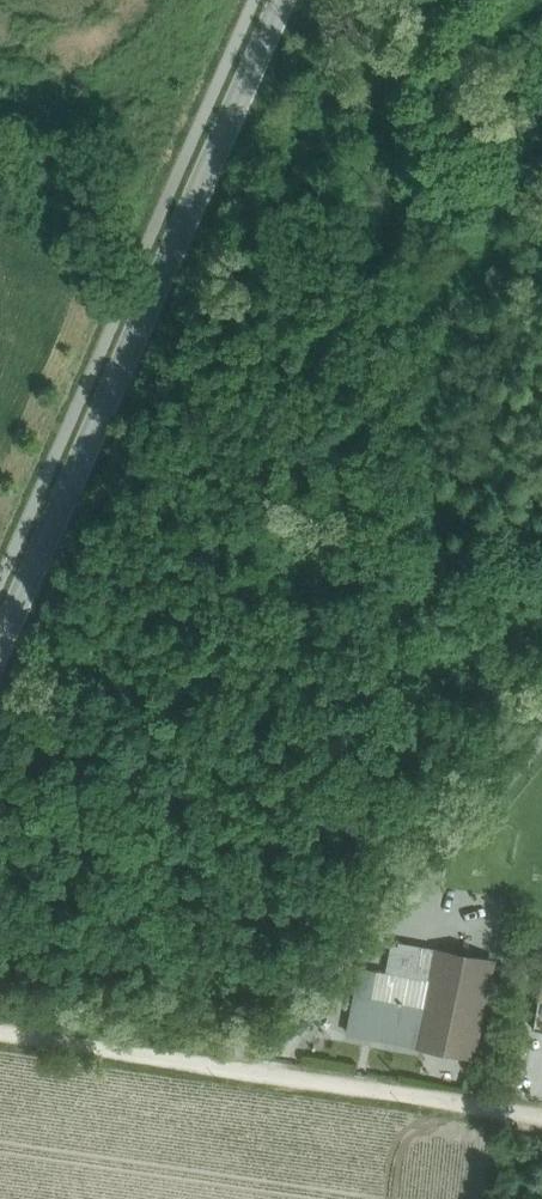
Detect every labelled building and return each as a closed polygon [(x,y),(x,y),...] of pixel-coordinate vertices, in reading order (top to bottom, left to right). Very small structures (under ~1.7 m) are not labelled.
[(491,961),(439,951),(427,1010),(420,1047),(471,1057),(491,961)] [(541,986),(534,1031),(541,1032),(541,986)] [(427,1010),(355,997),(348,1034),(420,1047),(427,1010)]
